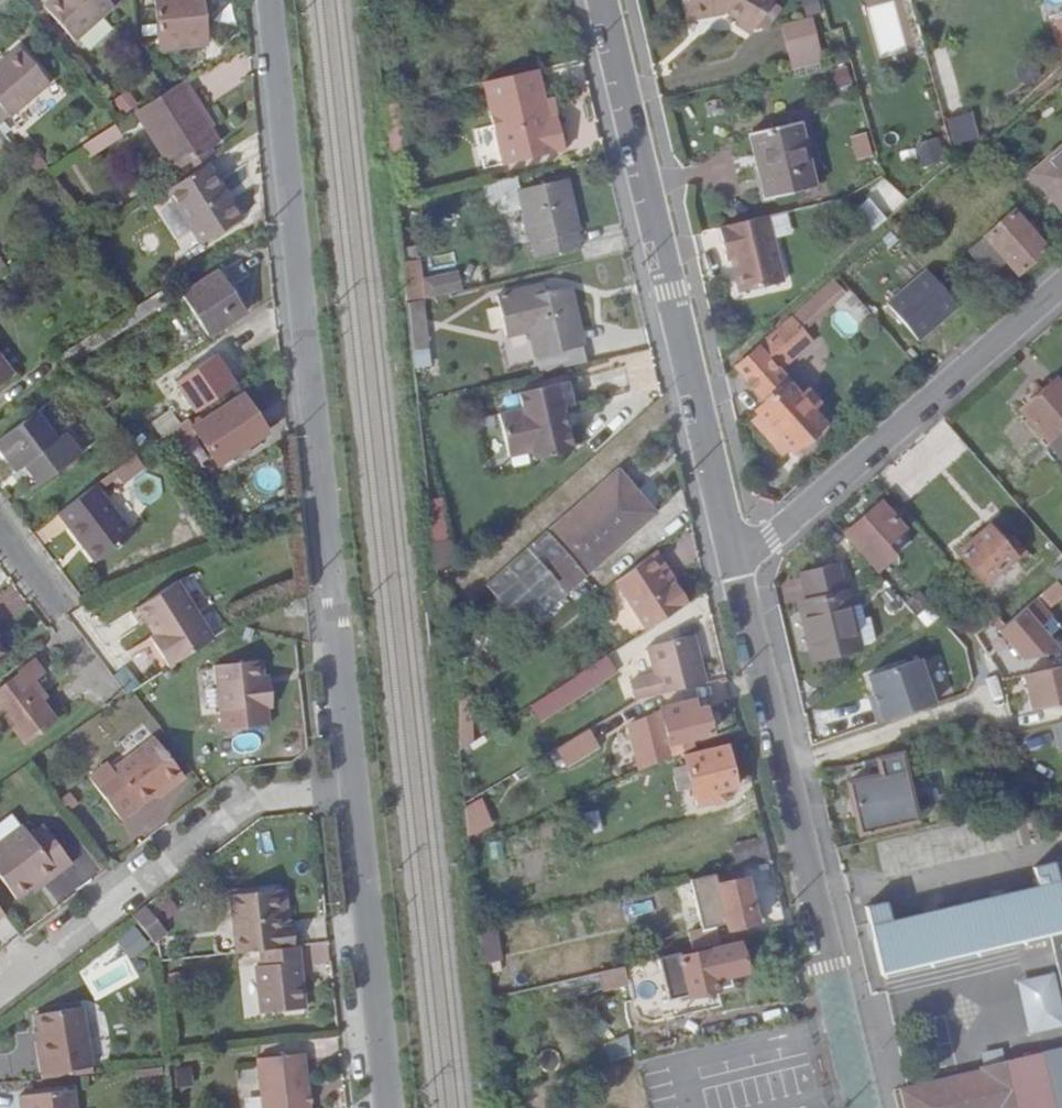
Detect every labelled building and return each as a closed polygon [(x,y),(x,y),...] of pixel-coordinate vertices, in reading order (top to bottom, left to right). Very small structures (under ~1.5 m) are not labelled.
[(78,41),(116,9),(108,0),(53,0),(47,5),(78,41)] [(205,0),(158,0),(164,48),(211,43),(205,0)] [(693,17),(721,11),(720,8),(730,7),(746,17),(744,21),(760,33),(764,26),(780,5),(783,0),(691,0),(693,17)] [(774,32),(788,12),(780,5),(764,26),(774,32)] [(804,27),(810,55),(840,47),(833,20),(804,27)] [(24,45),(0,65),(0,98),(13,114),(14,115),(54,81),(24,45)] [(556,97),(549,68),(496,80),(514,163),(575,150),(568,114),(560,116),(556,97)] [(1061,76),(1061,68),(1050,78),(1054,83),(1061,76)] [(178,177),(188,171),(217,153),(227,147),(199,101),(201,99),(191,83),(175,93),(140,113),(178,177)] [(120,104),(130,116),(141,106),(132,94),(120,104)] [(560,116),(568,114),(564,95),(556,97),(560,116)] [(0,125),(13,114),(0,99),(0,125)] [(962,135),(984,129),(981,115),(959,121),(962,135)] [(823,186),(807,120),(756,131),(770,199),(823,186)] [(126,137),(119,126),(108,132),(115,144),(126,137)] [(115,144),(108,132),(87,146),(94,157),(115,144)] [(871,133),(853,136),(857,160),(874,158),(871,133)] [(925,169),(948,160),(939,137),(916,147),(925,169)] [(1001,143),(996,148),(1014,168),(1019,165),(1001,143)] [(188,171),(194,178),(213,166),(223,161),(217,153),(188,171)] [(1061,202),(1061,159),(1041,177),(1061,202)] [(209,248),(248,223),(213,166),(194,178),(174,189),(209,248)] [(531,191),(527,175),(494,183),(501,215),(535,207),(531,191)] [(546,257),(591,246),(575,179),(531,191),(535,207),(546,257)] [(867,212),(883,232),(897,219),(882,200),(867,212)] [(1036,218),(1033,222),(1023,209),(978,248),(1000,275),(1016,260),(1026,272),(1055,247),(1038,227),(1042,224),(1036,218)] [(740,260),(749,295),(793,284),(776,215),(728,227),(736,260),(740,260)] [(910,227),(903,232),(909,237),(915,232),(910,227)] [(0,246),(0,274),(16,265),(0,246)] [(431,260),(428,247),(409,249),(411,264),(431,260)] [(411,264),(416,300),(440,295),(432,260),(431,260),(411,264)] [(898,304),(930,340),(970,306),(938,270),(898,304)] [(228,272),(186,297),(190,303),(214,340),(255,315),(228,272)] [(807,333),(850,295),(840,283),(797,321),(807,333)] [(544,337),(552,372),(597,362),(581,289),(553,296),(551,288),(503,299),(513,345),(544,337)] [(803,357),(818,343),(807,333),(797,321),(744,368),(775,402),(766,412),(771,417),(764,424),(795,458),(831,424),(819,411),(827,403),(815,390),(806,398),(775,363),(787,353),(803,357)] [(431,393),(443,391),(436,335),(424,337),(431,393)] [(20,372),(0,344),(0,387),(20,372)] [(225,353),(184,378),(203,410),(244,384),(225,353)] [(575,407),(585,405),(579,381),(527,393),(530,408),(509,413),(517,457),(541,453),(542,459),(583,451),(575,407)] [(1029,409),(1061,449),(1061,381),(1029,409)] [(206,424),(203,425),(207,429),(228,462),(280,430),(255,393),(206,424)] [(69,425),(61,430),(42,406),(1,435),(21,461),(28,455),(47,477),(87,447),(69,425)] [(199,413),(198,413),(168,432),(179,448),(207,429),(203,425),(206,424),(199,413)] [(144,464),(136,453),(118,466),(122,470),(127,477),(144,464)] [(118,466),(101,479),(104,483),(122,470),(118,466)] [(593,574),(666,511),(630,468),(557,531),(593,574)] [(101,479),(63,507),(100,556),(137,529),(104,483),(101,479)] [(913,529),(889,502),(853,533),(885,570),(899,557),(891,548),(913,529)] [(965,554),(979,570),(1009,543),(995,527),(965,554)] [(557,531),(496,584),(533,627),(593,574),(557,531)] [(1011,545),(1009,543),(979,570),(993,585),(1031,550),(1019,537),(1011,545)] [(680,586),(684,583),(664,551),(659,554),(680,586)] [(661,628),(699,603),(684,583),(680,586),(659,554),(655,557),(628,578),(661,628)] [(823,658),(866,649),(848,563),(811,571),(817,599),(811,600),(823,658)] [(153,630),(171,660),(216,631),(182,576),(140,602),(157,629),(153,630)] [(922,591),(909,601),(927,626),(941,617),(922,591)] [(1031,662),(1061,656),(1061,647),(1048,629),(1059,619),(1045,602),(1006,633),(1031,662)] [(12,629),(0,613),(0,627),(5,634),(12,629)] [(15,649),(5,634),(0,627),(0,659),(15,649)] [(699,652),(708,650),(704,634),(696,636),(699,652)] [(667,693),(715,682),(708,650),(699,652),(696,636),(656,646),(662,674),(639,678),(643,698),(667,693)] [(25,665),(45,694),(50,689),(39,673),(54,662),(44,648),(28,659),(30,661),(25,665)] [(279,675),(277,650),(233,654),(238,703),(241,722),(287,716),(285,698),(290,698),(288,674),(279,675)] [(565,692),(574,706),(629,672),(620,655),(565,692)] [(878,678),(887,708),(882,710),(887,724),(944,705),(931,662),(878,678)] [(25,665),(0,682),(0,702),(24,738),(59,714),(45,694),(25,665)] [(129,666),(115,674),(127,695),(141,686),(129,666)] [(1033,678),(1041,714),(1061,709),(1061,671),(1033,678)] [(486,743),(482,690),(468,700),(473,751),(486,743)] [(704,699),(670,706),(671,709),(639,726),(652,769),(681,756),(702,746),(700,736),(720,732),(715,708),(706,709),(704,699)] [(605,744),(595,727),(562,747),(572,765),(605,744)] [(181,782),(198,769),(168,730),(127,761),(122,755),(103,770),(135,812),(168,787),(179,779),(181,782)] [(719,804),(717,794),(727,792),(744,788),(735,747),(692,756),(703,806),(719,804)] [(866,830),(923,818),(911,761),(910,755),(891,759),(892,766),(895,777),(884,779),(857,785),(866,830)] [(884,779),(895,777),(892,766),(882,768),(884,779)] [(179,779),(168,787),(171,790),(181,782),(179,779)] [(719,804),(729,801),(727,792),(717,794),(719,804)] [(891,878),(1055,841),(1047,805),(883,840),(891,878)] [(50,830),(42,820),(0,851),(33,895),(74,865),(78,870),(89,861),(60,823),(50,830)] [(762,864),(778,859),(773,837),(756,841),(762,864)] [(1046,866),(1051,890),(904,923),(899,898),(874,904),(889,977),(1061,939),(1061,862),(1046,866)] [(755,876),(728,882),(726,873),(701,879),(712,926),(700,929),(704,949),(731,942),(727,922),(735,920),(738,928),(765,922),(761,899),(763,897),(763,894),(765,891),(764,887),(761,883),(759,881),(756,881),(755,876)] [(9,923),(22,913),(0,883),(0,926),(7,920),(9,923)] [(311,920),(307,883),(294,885),(298,921),(311,920)] [(311,920),(298,921),(294,885),(243,891),(249,948),(274,945),(313,940),(311,920)] [(171,940),(184,930),(159,897),(145,908),(171,940)] [(147,920),(134,929),(147,947),(160,936),(147,920)] [(273,1011),(319,1006),(313,940),(274,945),(277,963),(268,964),(273,1011)] [(748,948),(746,942),(671,961),(681,999),(738,985),(736,975),(754,971),(753,967),(756,966),(756,963),(757,961),(755,954),(753,950),(750,947),(748,948)] [(612,976),(615,987),(641,982),(638,969),(612,976)] [(53,1071),(104,1066),(98,1005),(51,1010),(52,1026),(55,1053),(51,1053),(53,1071)] [(270,1056),(275,1093),(276,1107),(326,1107),(321,1051),(270,1056)] [(990,1066),(991,1069),(911,1086),(915,1107),(1061,1107),(1061,1052),(990,1066)] [(79,1086),(32,1091),(34,1107),(82,1107),(79,1086)] [(258,1095),(259,1107),(276,1107),(275,1093),(258,1095)]
